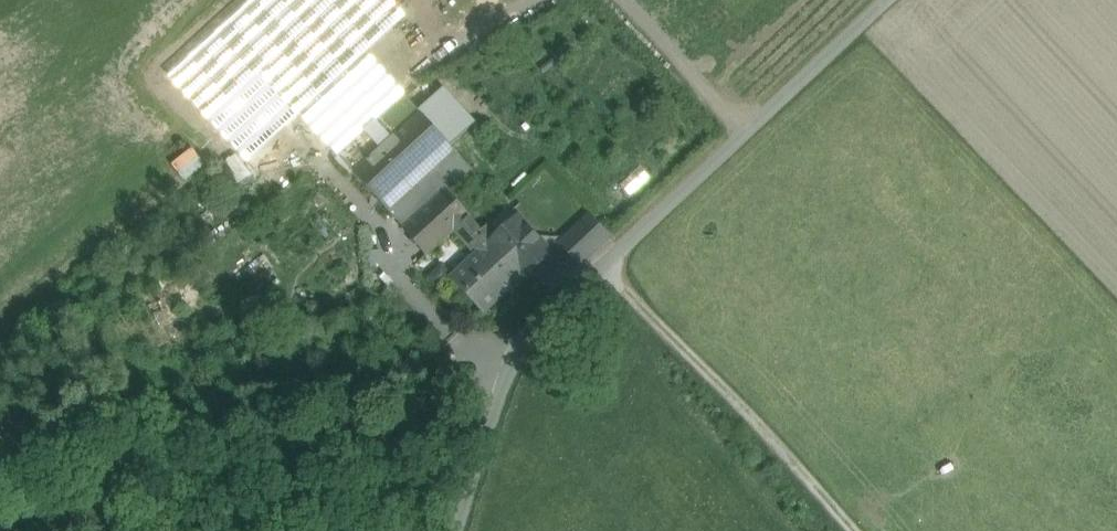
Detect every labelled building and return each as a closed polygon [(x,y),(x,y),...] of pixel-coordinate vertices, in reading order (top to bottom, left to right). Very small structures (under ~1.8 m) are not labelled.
[(407,98),(341,158),(356,175),(422,114),(407,98)] [(422,114),(356,175),(392,214),(434,175),(458,153),(422,114)] [(263,134),(245,149),(255,161),(273,146),(263,134)] [(458,153),(434,175),(449,191),(473,170),(458,153)] [(523,277),(482,233),(483,232),(445,192),(405,228),(429,255),(455,231),(479,258),(455,283),(485,316),(523,277)] [(590,217),(561,245),(581,266),(610,238),(590,217)] [(552,254),(518,219),(500,236),(490,225),(483,232),(482,233),(523,277),(525,279),(552,254)]
